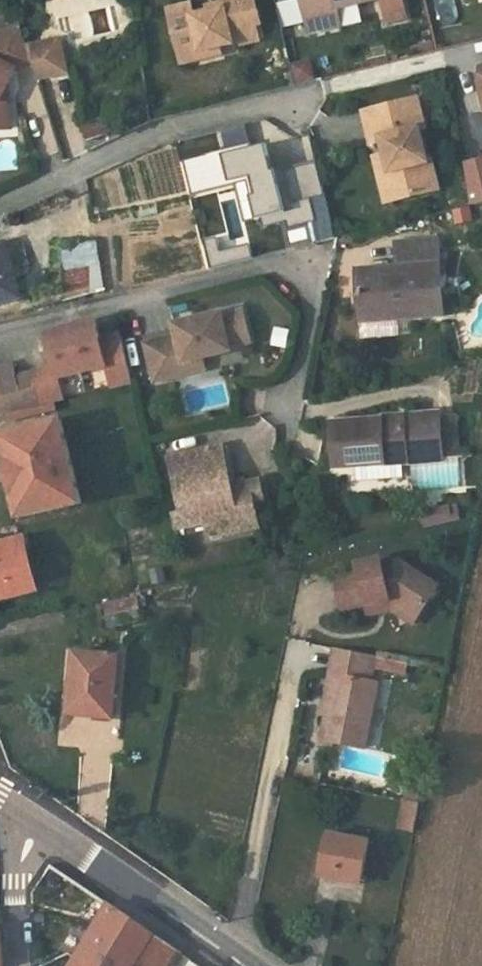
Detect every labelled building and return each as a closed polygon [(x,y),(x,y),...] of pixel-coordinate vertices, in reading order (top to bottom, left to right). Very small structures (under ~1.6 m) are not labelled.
[(178,54),(199,49),(200,52),(218,48),(240,42),(241,45),(259,41),(252,11),(257,10),(255,0),(221,0),(223,9),(192,16),(190,5),(167,11),(178,54)] [(300,0),(274,0),(280,24),(304,18),(300,0)] [(306,26),(334,20),(332,10),(376,0),(381,25),(402,20),(397,0),(300,0),(304,18),(306,26)] [(334,20),(306,26),(308,34),(336,27),(334,20)] [(7,85),(14,68),(31,65),(25,47),(19,29),(0,35),(0,98),(7,85)] [(58,40),(48,42),(54,74),(64,71),(58,40)] [(54,74),(48,42),(25,47),(31,65),(35,78),(54,74)] [(220,55),(218,48),(200,52),(199,49),(178,54),(180,64),(220,55)] [(309,59),(291,64),(295,82),(313,77),(309,59)] [(0,127),(11,126),(7,85),(0,98),(0,122),(0,127)] [(374,139),(428,127),(421,100),(368,114),(374,139)] [(109,114),(81,122),(85,139),(114,132),(109,114)] [(230,152),(254,146),(250,127),(225,133),(230,152)] [(386,139),(390,157),(394,171),(398,170),(405,199),(442,189),(435,160),(431,162),(423,131),(428,129),(428,127),(374,139),(375,142),(386,139)] [(318,166),(288,173),(288,170),(277,173),(273,174),(269,160),(273,159),(270,146),(255,150),(254,146),(230,152),(206,158),(207,159),(184,164),(192,195),(252,180),(262,221),(265,231),(282,227),(295,224),(296,228),(323,221),(328,241),(336,239),(318,166)] [(394,171),(390,157),(380,159),(390,203),(405,199),(398,170),(394,171)] [(277,173),(273,159),(269,160),(273,174),(277,173)] [(481,168),(481,159),(464,163),(465,171),(481,168)] [(288,173),(318,166),(317,163),(288,170),(288,173)] [(465,171),(470,205),(481,202),(481,168),(465,171)] [(252,180),(192,195),(193,198),(235,187),(246,225),(262,221),(252,180)] [(295,224),(282,227),(289,251),(328,241),(323,221),(296,228),(295,224)] [(204,243),(211,271),(241,264),(238,252),(223,256),(222,254),(218,240),(204,243)] [(102,289),(94,242),(61,248),(69,295),(102,289)] [(441,316),(437,243),(397,245),(399,270),(358,272),(362,322),(441,316)] [(0,246),(0,303),(19,298),(6,244),(0,246)] [(238,252),(241,264),(255,260),(251,246),(222,254),(223,256),(238,252)] [(256,344),(248,311),(222,317),(230,351),(256,344)] [(185,364),(202,359),(230,353),(230,351),(222,317),(221,315),(174,328),(176,338),(146,347),(154,384),(187,375),(185,364)] [(0,369),(0,414),(6,413),(54,401),(132,382),(123,343),(119,344),(117,333),(100,337),(97,325),(45,338),(48,350),(44,351),(48,372),(17,380),(13,365),(0,369)] [(204,370),(202,359),(185,364),(187,375),(204,370)] [(54,401),(6,413),(8,423),(56,411),(54,401)] [(357,465),(358,481),(404,477),(403,462),(442,459),(438,415),(332,423),(336,467),(357,465)] [(60,421),(0,436),(0,448),(18,520),(82,504),(60,421)] [(243,512),(262,507),(258,494),(267,492),(263,475),(235,482),(225,442),(173,456),(186,509),(180,511),(183,526),(211,519),(215,535),(246,526),(243,512)] [(243,512),(246,526),(265,521),(262,507),(243,512)] [(422,524),(448,522),(447,509),(421,511),(422,524)] [(23,541),(0,546),(0,599),(35,590),(23,541)] [(343,610),(368,604),(366,594),(387,590),(389,600),(393,599),(421,616),(441,586),(402,561),(383,566),(382,560),(358,565),(360,574),(336,579),(343,610)] [(366,594),(368,604),(389,600),(387,590),(366,594)] [(138,597),(104,604),(107,617),(141,609),(138,597)] [(389,600),(368,604),(370,615),(393,610),(415,625),(421,616),(393,599),(389,600)] [(335,647),(326,689),(332,690),(327,714),(322,740),(364,749),(378,682),(372,681),(365,680),(370,655),(335,647)] [(94,711),(114,713),(119,657),(75,653),(69,714),(94,717),(94,711)] [(365,680),(372,681),(377,656),(370,655),(365,680)] [(332,690),(326,689),(321,713),(327,714),(332,690)] [(422,783),(408,781),(404,801),(418,804),(422,783)] [(414,830),(419,805),(404,802),(398,827),(414,830)] [(345,875),(362,877),(369,843),(328,835),(320,878),(341,882),(345,875)] [(345,875),(341,882),(361,886),(362,877),(345,875)] [(150,930),(112,904),(100,924),(85,948),(74,965),(127,965),(150,930)] [(150,930),(127,965),(170,965),(180,951),(150,930)]
